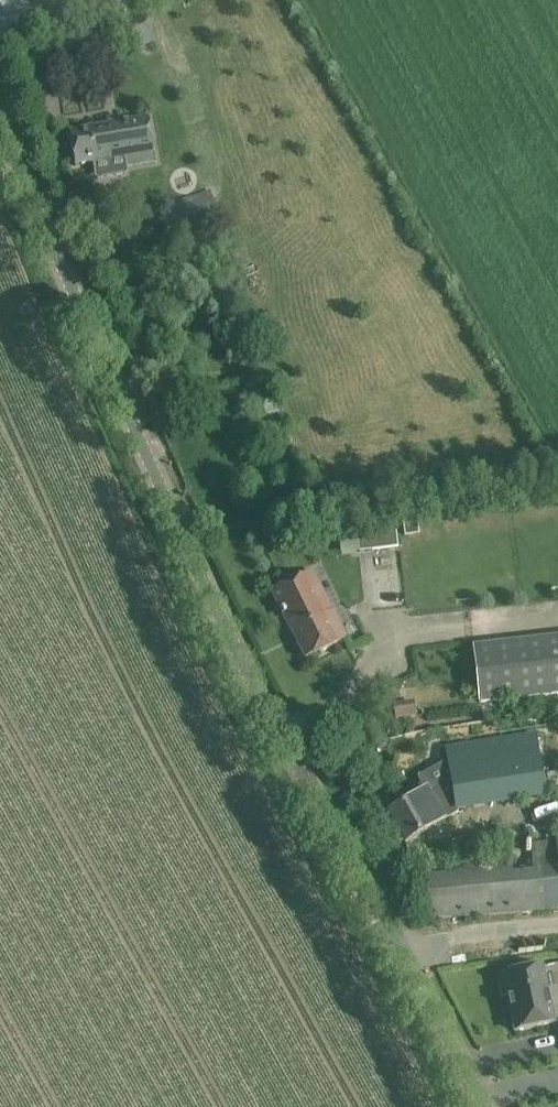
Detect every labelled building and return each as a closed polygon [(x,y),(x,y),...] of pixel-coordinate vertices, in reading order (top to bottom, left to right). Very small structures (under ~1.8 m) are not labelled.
[(90,128),(68,131),(74,166),(94,162),(97,178),(129,172),(128,168),(127,157),(155,152),(149,118),(90,128)] [(211,195),(161,211),(168,235),(219,219),(211,195)] [(416,518),(402,519),(404,536),(418,535),(416,518)] [(394,521),(356,526),(359,552),(398,548),(394,521)] [(292,581),(272,591),(305,659),(347,639),(332,612),(331,612),(310,572),(292,581)] [(471,645),(478,704),(557,695),(557,636),(471,645)] [(393,704),(393,707),(395,718),(395,720),(416,717),(413,701),(393,704)] [(446,742),(448,760),(455,810),(545,796),(538,750),(557,747),(557,727),(557,725),(446,742)] [(396,808),(388,812),(396,829),(393,832),(400,844),(404,843),(424,832),(458,813),(455,810),(448,760),(436,767),(416,778),(420,785),(392,801),(396,808)] [(410,870),(415,921),(557,909),(557,830),(553,831),(553,835),(554,841),(529,843),(530,857),(531,870),(512,872),(510,861),(486,863),(432,868),(410,870)] [(503,980),(497,981),(501,997),(506,995),(514,1031),(542,1025),(553,1023),(550,1008),(552,1008),(549,992),(546,992),(542,974),(541,970),(541,967),(516,972),(510,974),(502,975),(502,978),(503,980)]
